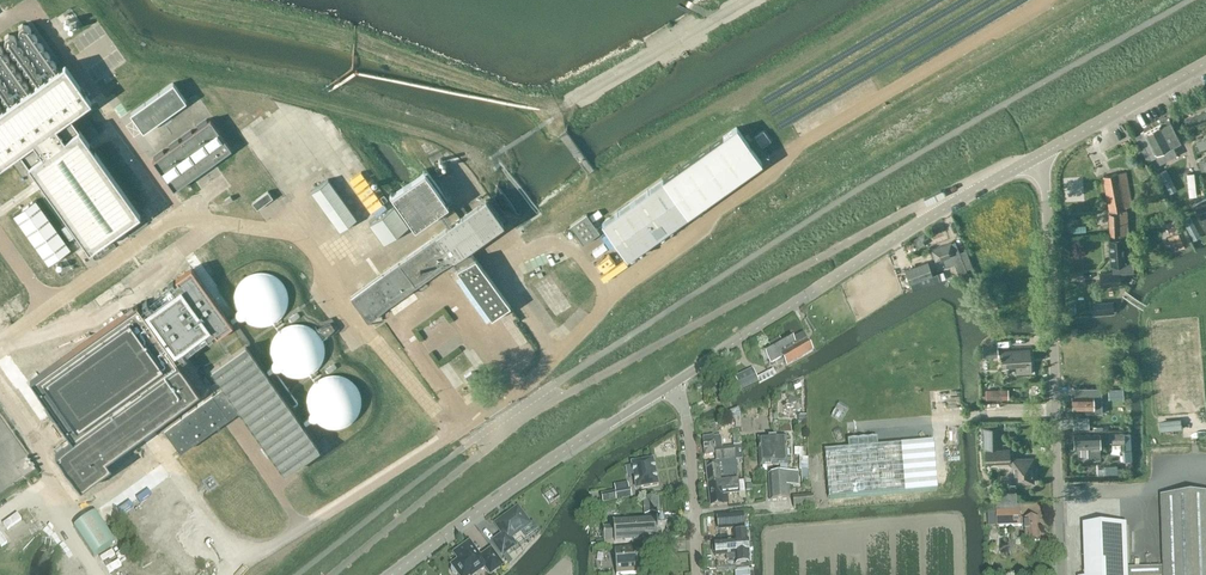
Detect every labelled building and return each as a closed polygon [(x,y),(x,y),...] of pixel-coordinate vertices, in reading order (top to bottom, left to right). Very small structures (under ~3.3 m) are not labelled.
[(20,151),(45,185),(90,249),(98,260),(116,246),(109,235),(121,227),(128,238),(147,224),(140,213),(69,115),(91,100),(65,64),(57,70),(56,68),(56,64),(53,61),(50,60),(49,59),(50,56),(47,52),(43,51),(42,50),(43,47),(40,43),(37,43),(36,42),(37,38),(34,35),(30,34),(30,33),(31,29),(28,26),(23,25),(22,23),(18,26),(19,27),(19,32),(21,36),(25,37),(26,38),(25,41),(28,45),(31,45),(32,46),(31,50),(34,53),(37,54),(38,55),(38,59),(40,63),(44,63),(45,64),(44,68),(47,71),(51,72),(52,74),(43,80),(41,78),(42,74),(39,71),(36,70),(35,69),(35,66),(33,62),(29,61),(28,60),(29,57),(26,53),(23,52),(22,52),(23,48),(20,44),(16,44),(15,43),(16,39),(14,35),(9,35),(8,33),(4,36),(5,37),(4,42),(7,46),(11,46),(11,48),(11,51),(13,55),(17,55),(18,56),(17,60),(20,63),(23,64),(24,65),(23,69),(26,72),(30,73),(30,74),(30,78),(32,81),(36,82),(38,84),(29,90),(28,88),(28,84),(25,81),(22,80),(21,79),(22,76),(19,72),(15,71),(14,70),(15,67),(12,63),(9,62),(8,62),(9,58),(6,54),(2,54),(2,53),(2,49),(0,46),(0,65),(3,65),(4,66),(3,70),(6,73),(9,74),(10,75),(10,79),(12,83),(16,83),(16,84),(16,88),(19,91),(23,92),(24,94),(15,100),(13,98),(14,94),(11,91),(8,90),(7,89),(7,86),(5,82),(1,81),(0,80),(1,77),(0,76),(0,93),(2,93),(2,94),(2,98),(4,101),(8,102),(10,104),(1,110),(0,109),(0,165),(20,151)] [(173,83),(130,113),(143,131),(186,101),(173,83)] [(1188,128),(1205,121),(1205,110),(1184,118),(1188,128)] [(1159,163),(1177,154),(1172,144),(1180,140),(1169,118),(1161,123),(1160,122),(1135,136),(1147,160),(1156,156),(1159,163)] [(210,119),(153,160),(174,189),(231,149),(210,119)] [(736,127),(602,223),(627,258),(761,162),(736,127)] [(1198,150),(1205,147),(1205,136),(1194,141),(1198,150)] [(355,162),(336,140),(329,146),(349,168),(355,162)] [(344,171),(327,150),(321,155),(338,176),(344,171)] [(424,170),(391,194),(414,227),(448,203),(424,170)] [(1126,172),(1122,172),(1117,173),(1103,175),(1109,210),(1110,210),(1110,213),(1109,213),(1110,234),(1125,234),(1125,225),(1128,225),(1127,209),(1126,208),(1132,208),(1126,172)] [(1194,174),(1186,175),(1187,199),(1195,198),(1194,174)] [(348,192),(354,188),(346,178),(341,182),(348,192)] [(356,217),(328,179),(312,190),(339,229),(356,217)] [(252,202),(257,209),(273,198),(268,191),(252,202)] [(367,319),(451,260),(467,248),(503,223),(485,198),(350,294),(367,319)] [(1205,198),(1193,205),(1205,230),(1205,198)] [(70,248),(35,199),(13,215),(48,263),(70,248)] [(384,244),(408,226),(393,206),(369,224),(384,244)] [(570,226),(583,243),(599,232),(586,214),(570,226)] [(1173,232),(1174,233),(1179,231),(1179,229),(1178,228),(1180,227),(1178,223),(1176,218),(1174,219),(1168,222),(1165,223),(1168,228),(1170,232),(1173,231),(1173,232)] [(1175,250),(1189,243),(1182,229),(1169,236),(1175,250)] [(1113,273),(1099,274),(1099,285),(1119,283),(1119,273),(1133,272),(1132,256),(1130,256),(1129,235),(1119,236),(1119,238),(1109,239),(1110,265),(1112,265),(1113,273)] [(965,251),(959,253),(955,241),(952,243),(951,242),(931,249),(935,260),(943,258),(946,266),(954,263),(959,273),(961,278),(968,275),(966,270),(965,268),(971,266),(965,251)] [(467,248),(451,260),(458,270),(457,271),(491,319),(510,306),(475,258),(474,258),(467,248)] [(928,261),(905,269),(910,283),(933,275),(928,261)] [(144,305),(139,308),(136,304),(30,379),(72,438),(56,450),(81,486),(111,465),(108,461),(202,394),(177,359),(180,356),(182,359),(187,355),(182,348),(203,333),(209,340),(213,337),(211,334),(214,332),(216,335),(232,324),(191,266),(175,277),(177,280),(175,282),(173,280),(168,283),(174,291),(152,306),(147,299),(142,302),(144,305)] [(288,304),(289,299),(288,293),(287,288),(284,283),(281,279),(276,276),(272,273),(267,272),(261,271),(256,272),(251,273),(246,276),(242,279),(238,283),(236,288),(234,293),(234,299),(234,304),(236,309),(239,314),(242,318),(246,321),(251,324),(256,325),(261,326),(267,325),(272,324),(277,321),(281,318),(284,314),(287,309),(288,304)] [(997,308),(997,302),(996,302),(994,287),(979,289),(982,304),(981,304),(982,310),(997,308)] [(325,355),(325,350),(325,345),(323,340),(321,335),(317,331),(313,327),(308,325),(303,323),(298,323),(292,323),(287,325),(283,327),(278,331),(275,335),(272,340),(271,345),(270,350),(271,355),(272,360),(275,365),(278,369),(283,373),(287,375),(292,377),(298,377),(303,377),(308,375),(313,373),(317,369),(321,365),(323,360),(325,355)] [(803,334),(793,339),(791,335),(781,340),(778,339),(772,343),(772,345),(763,350),(770,363),(782,357),(787,365),(813,350),(803,334)] [(240,409),(236,411),(281,474),(319,448),(246,345),(212,369),(223,385),(240,409)] [(1016,373),(1032,372),(1030,349),(1000,351),(1001,354),(999,354),(1000,358),(1001,358),(1001,366),(1016,365),(1016,373)] [(753,369),(735,377),(741,390),(759,381),(757,378),(753,369)] [(361,407),(361,401),(361,396),(359,391),(357,386),(353,382),(349,379),(345,376),(339,375),(334,374),(329,375),(324,376),(319,379),(315,382),(311,386),(309,391),(307,396),(307,401),(307,407),(309,412),(311,416),(315,421),(319,424),(324,426),(329,428),(334,429),(339,428),(345,426),(349,424),(353,421),(357,416),(359,412),(361,407)] [(729,377),(720,381),(724,388),(732,383),(729,377)] [(240,409),(223,385),(165,427),(181,450),(236,411),(240,409)] [(1100,400),(1100,387),(1082,388),(1082,396),(1072,396),(1073,408),(1093,408),(1093,400),(1100,400)] [(1002,389),(986,389),(986,399),(1002,399),(1002,389)] [(940,394),(931,394),(932,408),(941,407),(940,394)] [(730,412),(731,422),(734,421),(736,433),(741,432),(739,410),(730,412)] [(1181,421),(1159,423),(1159,431),(1181,429),(1181,421)] [(915,423),(905,423),(904,436),(914,436),(915,423)] [(984,447),(1000,447),(1000,427),(983,427),(983,429),(979,429),(980,446),(984,446),(984,447)] [(1100,433),(1091,434),(1074,434),(1074,447),(1087,447),(1088,456),(1100,456),(1100,433)] [(1124,433),(1112,433),(1112,443),(1131,443),(1130,433),(1124,433)] [(951,434),(945,439),(951,447),(957,441),(951,434)] [(732,443),(733,446),(720,448),(719,440),(715,441),(714,436),(703,437),(703,442),(705,455),(715,454),(716,460),(735,458),(735,459),(738,459),(738,460),(743,460),(741,442),(732,443)] [(774,465),(772,437),(768,437),(768,438),(758,438),(760,466),(759,466),(760,469),(761,469),(761,472),(766,472),(766,466),(774,465)] [(772,437),(774,465),(780,465),(780,470),(788,470),(788,467),(786,437),(776,437),(772,437)] [(985,450),(985,462),(1009,461),(1009,449),(985,450)] [(844,496),(937,488),(934,450),(841,458),(844,496)] [(941,452),(942,465),(954,464),(953,451),(941,452)] [(26,456),(13,465),(22,478),(35,470),(26,456)] [(1013,482),(1033,481),(1032,458),(1013,459),(1013,482)] [(631,463),(636,488),(657,484),(653,459),(631,463)] [(720,482),(738,480),(736,459),(735,459),(706,463),(706,469),(708,483),(720,481),(720,482)] [(798,472),(788,473),(769,474),(770,501),(789,500),(789,487),(798,486),(798,472)] [(753,476),(745,476),(746,491),(753,491),(753,476)] [(745,481),(738,481),(708,484),(710,505),(729,503),(728,493),(739,492),(739,493),(745,493),(745,491),(745,492),(745,481)] [(629,489),(615,492),(617,500),(631,498),(629,489)] [(1161,496),(1164,567),(1164,574),(1205,574),(1205,494),(1161,496)] [(502,534),(493,541),(502,554),(515,545),(510,538),(529,524),(522,515),(523,513),(520,509),(518,509),(517,508),(507,515),(506,516),(507,516),(503,518),(503,519),(495,524),(502,534)] [(1027,541),(1040,540),(1039,518),(1021,518),(1021,511),(998,512),(998,526),(1026,525),(1027,541)] [(745,515),(723,516),(724,532),(746,529),(745,515)] [(629,543),(641,543),(662,541),(661,535),(664,534),(664,526),(661,527),(660,520),(613,523),(613,524),(610,524),(610,527),(603,527),(604,545),(614,544),(629,543)] [(1129,568),(1127,524),(1084,526),(1086,574),(1129,574),(1129,568)] [(734,541),(715,543),(715,546),(712,547),(712,552),(715,553),(716,556),(726,555),(727,560),(736,559),(736,563),(749,562),(748,553),(749,553),(748,540),(747,540),(746,531),(733,532),(734,541)] [(451,570),(452,573),(454,574),(456,574),(458,573),(459,574),(469,574),(470,574),(473,574),(485,566),(490,573),(501,565),(491,550),(480,558),(469,543),(454,553),(459,560),(452,565),(453,566),(452,568),(451,570)] [(641,543),(629,543),(629,549),(615,550),(616,574),(619,574),(643,573),(641,543)]
